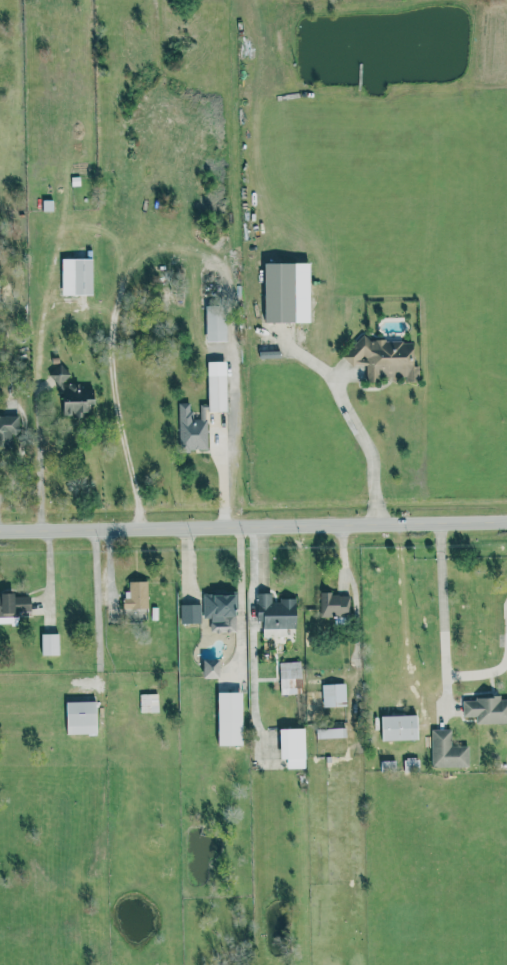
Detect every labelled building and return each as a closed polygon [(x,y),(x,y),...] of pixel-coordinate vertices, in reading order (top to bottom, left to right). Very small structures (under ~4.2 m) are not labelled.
[(92,295),(92,259),(61,259),(62,295),(92,295)] [(265,323),(309,322),(309,263),(264,263),(265,323)] [(206,307),(206,342),(226,341),(226,307),(206,307)] [(413,382),(413,340),(356,340),(356,352),(347,352),(347,365),(366,365),(366,379),(406,379),(406,382),(413,382)] [(207,362),(208,412),(226,411),(226,362),(207,362)] [(62,395),(63,417),(80,416),(80,413),(90,412),(90,404),(94,404),(93,386),(68,387),(68,364),(52,365),(53,395),(62,395)] [(20,417),(0,417),(0,441),(12,441),(12,434),(20,434),(20,417)] [(147,581),(129,582),(129,592),(123,592),(124,609),(148,608),(147,581)] [(204,618),(210,618),(210,632),(236,632),(236,592),(203,593),(204,618)] [(18,616),(18,612),(31,612),(30,596),(15,597),(14,593),(0,593),(0,617),(18,616)] [(263,637),(286,636),(286,629),(296,629),(295,600),(272,601),(272,593),(256,593),(257,622),(263,622),(263,637)] [(349,593),(320,595),(321,616),(349,616),(349,593)] [(181,623),(201,623),(201,605),(181,605),(181,623)] [(58,634),(41,634),(42,655),(59,655),(58,634)] [(219,660),(203,660),(202,678),(218,678),(219,660)] [(280,695),(302,694),(301,662),(279,663),(280,695)] [(346,706),(345,684),(322,685),(323,707),(346,706)] [(217,693),(218,746),(242,745),(241,692),(217,693)] [(140,694),(140,713),(158,712),(158,694),(140,694)] [(506,723),(506,699),(500,699),(500,698),(462,698),(462,717),(475,717),(475,724),(506,723)] [(96,701),(66,702),(67,735),(96,734),(96,701)] [(381,741),(417,740),(416,715),(381,716),(381,741)] [(305,768),(303,728),(280,729),(281,760),(285,760),(286,769),(305,768)] [(316,739),(345,737),(345,728),(316,729),(316,739)] [(468,767),(468,746),(451,746),(451,729),(431,729),(432,767),(468,767)]
